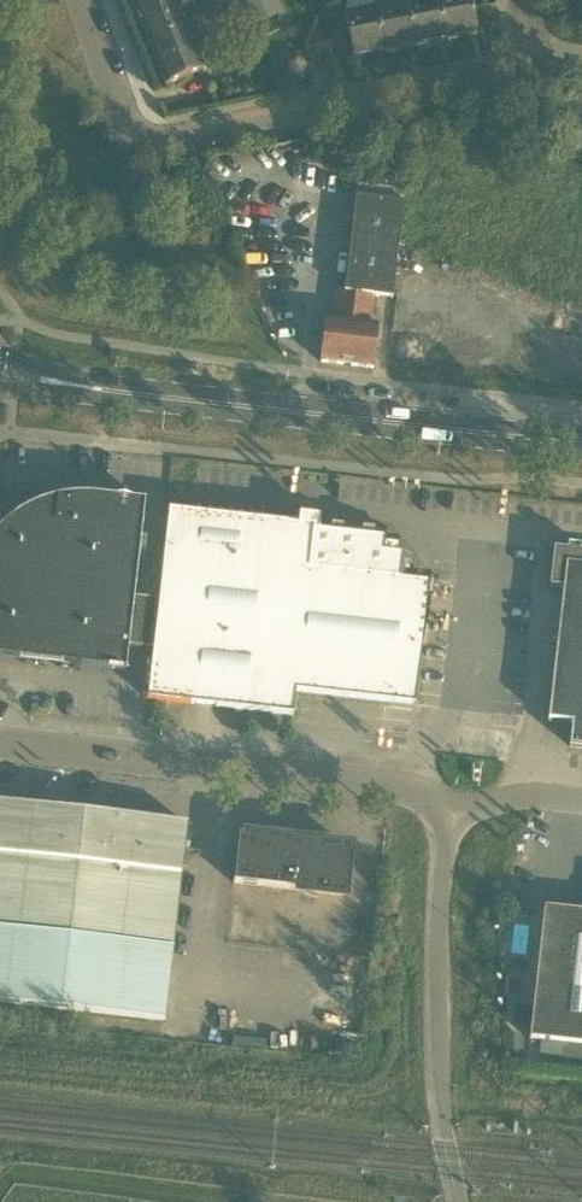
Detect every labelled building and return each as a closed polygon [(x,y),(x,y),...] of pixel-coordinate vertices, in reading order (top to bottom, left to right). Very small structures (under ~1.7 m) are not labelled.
[(177,4),(176,0),(132,0),(143,27),(181,11),(208,0),(187,0),(177,4)] [(231,13),(263,0),(226,0),(231,13)] [(438,0),(422,0),(407,3),(415,46),(445,40),(446,45),(447,44),(446,40),(438,0)] [(446,40),(478,34),(471,0),(438,0),(446,40)] [(407,3),(376,9),(385,57),(386,57),(385,52),(415,46),(407,3)] [(385,57),(376,9),(345,15),(353,58),(384,52),(385,57)] [(181,11),(143,27),(166,85),(204,69),(181,11)] [(332,50),(310,54),(312,66),(334,62),(332,50)] [(406,173),(392,176),(402,226),(423,222),(417,189),(440,185),(430,132),(428,132),(427,128),(408,132),(408,136),(399,138),(406,173)] [(343,149),(341,149),(351,202),(375,198),(381,230),(402,226),(392,176),(378,179),(371,143),(362,145),(362,141),(342,145),(343,149)] [(318,191),(303,194),(313,243),(334,239),(328,207),(351,202),(341,149),(339,150),(338,146),(319,150),(319,153),(311,155),(318,191)] [(254,166),(252,167),(262,220),(286,215),(292,247),(313,243),(303,194),(289,197),(282,161),(273,162),(273,159),(253,163),(254,166)] [(229,208),(214,211),(224,261),(245,257),(239,224),(262,220),(252,167),(250,167),(249,164),(230,167),(231,171),(222,173),(229,208)] [(410,236),(402,305),(426,308),(426,306),(446,309),(443,331),(488,335),(493,289),(428,281),(434,231),(410,236)] [(370,325),(374,296),(344,291),(337,290),(333,320),(326,319),(321,362),(373,368),(378,325),(370,325)] [(95,497),(75,496),(55,499),(35,505),(17,515),(1,528),(0,528),(0,657),(53,663),(126,671),(129,647),(151,650),(157,600),(134,598),(145,502),(95,497)] [(289,523),(169,509),(147,698),(293,715),(296,691),(412,704),(412,707),(418,707),(418,703),(415,702),(429,582),(410,580),(412,556),(397,554),(397,549),(391,541),(385,540),(386,529),(321,522),(321,517),(290,513),(289,523)] [(581,657),(581,552),(579,552),(580,547),(568,545),(567,550),(554,549),(550,587),(563,589),(556,654),(581,657)] [(556,654),(548,720),(572,723),(569,746),(581,748),(581,657),(556,654)] [(141,1017),(165,1020),(187,824),(0,802),(0,1002),(141,1017)] [(239,835),(237,855),(234,883),(344,895),(349,847),(239,835)] [(544,908),(530,1040),(581,1046),(581,912),(544,908)]
